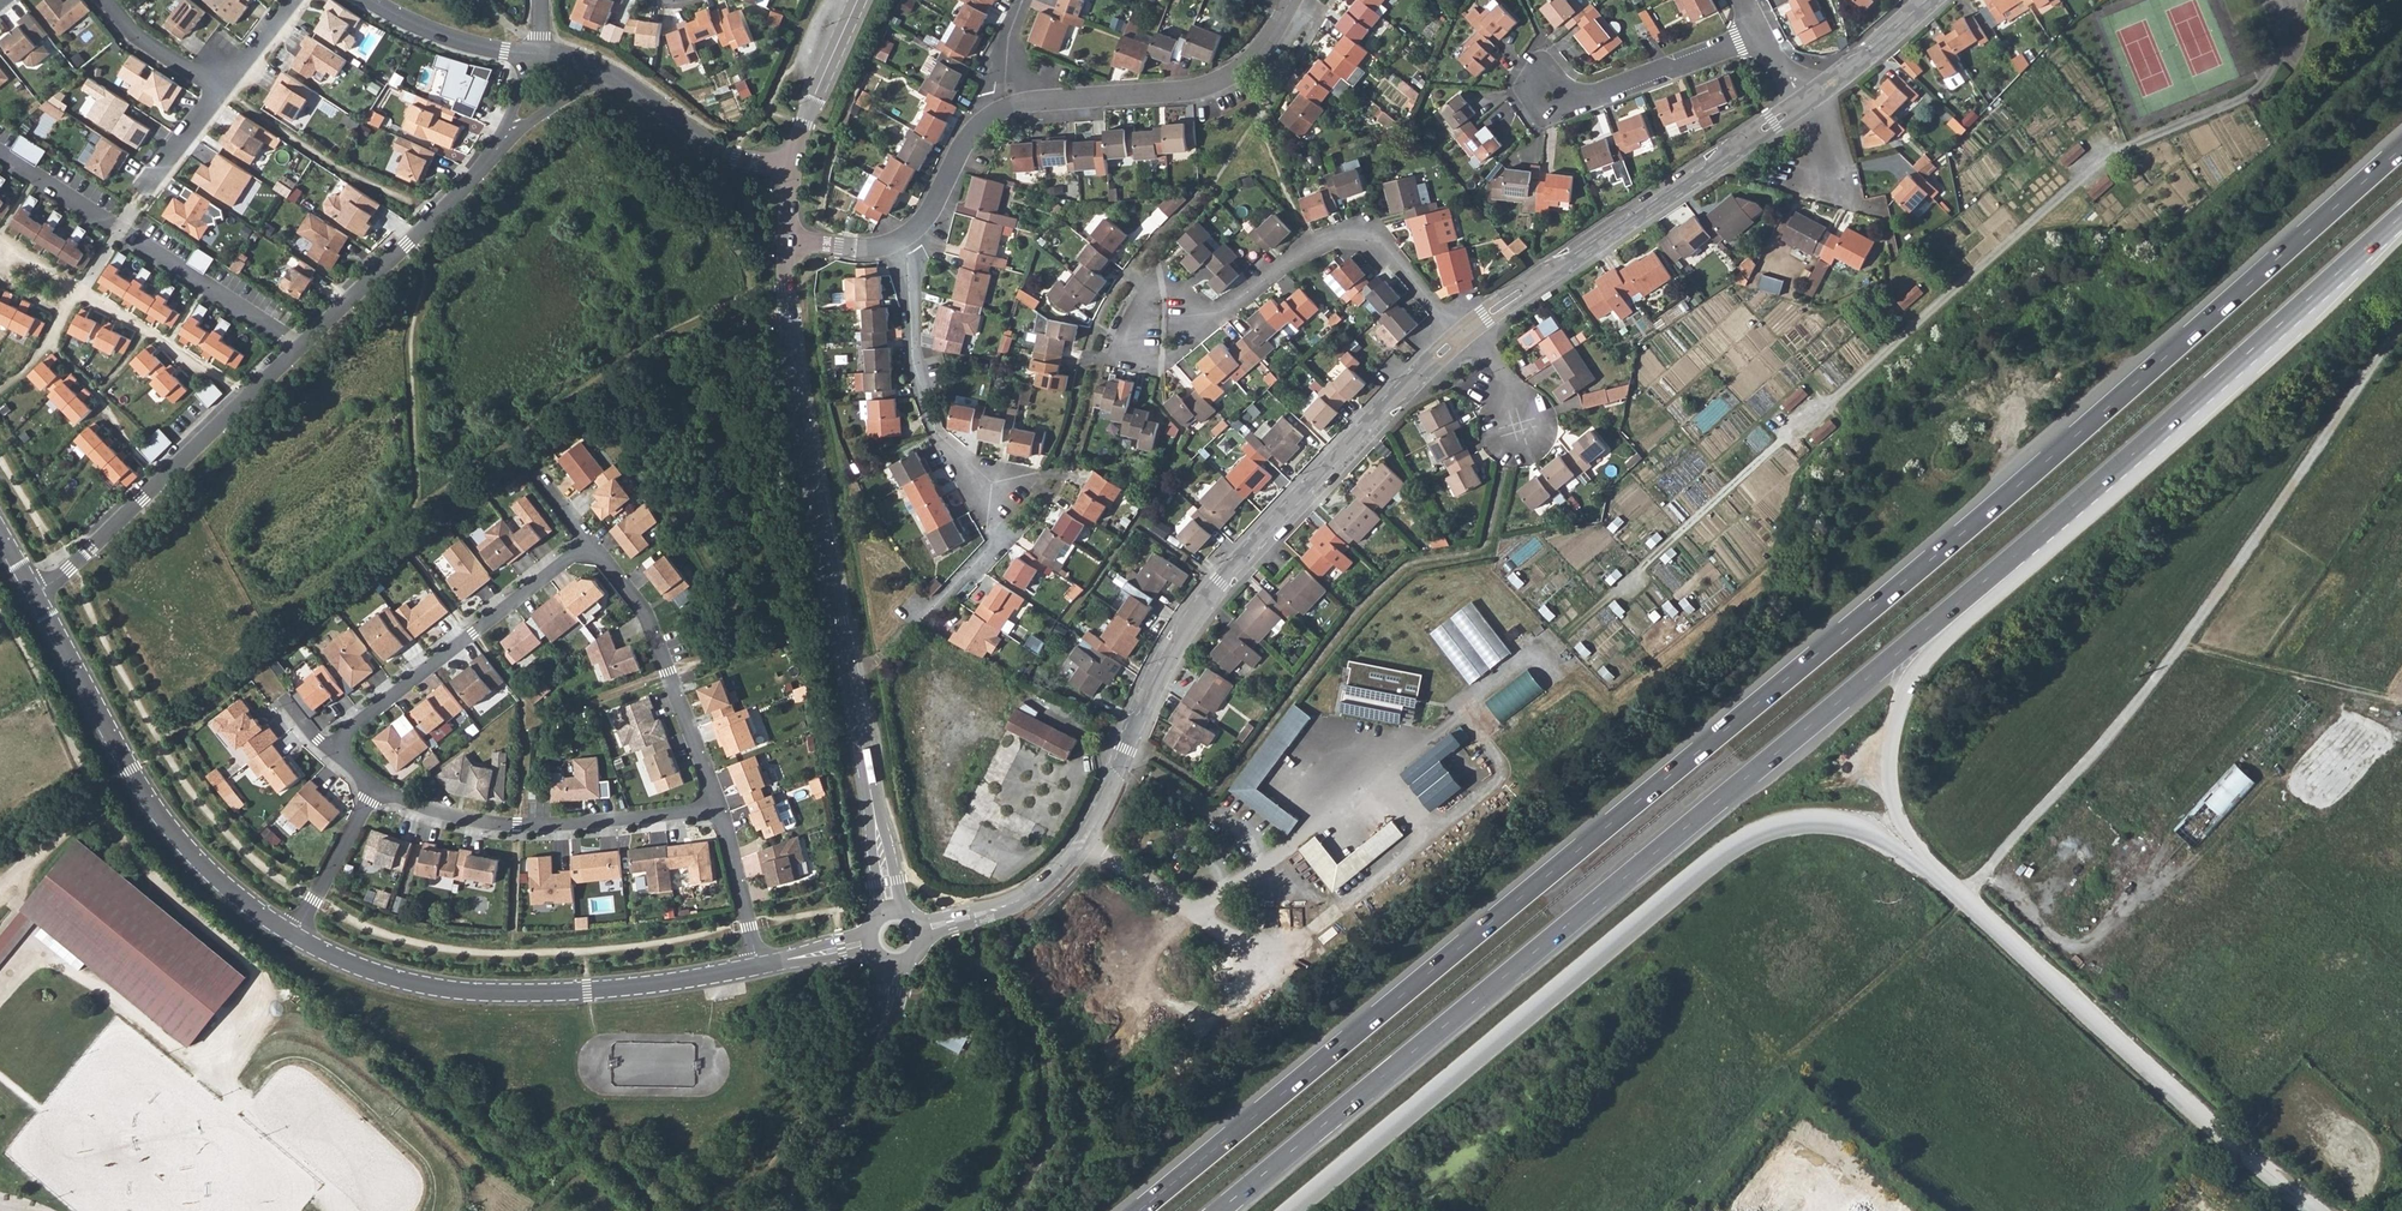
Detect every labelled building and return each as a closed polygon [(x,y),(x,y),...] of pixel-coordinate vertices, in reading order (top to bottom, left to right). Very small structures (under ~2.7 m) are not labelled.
[(37,7),(61,35),(91,10),(83,0),(69,0),(71,2),(66,6),(64,4),(61,0),(46,0),(37,7)] [(165,26),(182,40),(188,32),(189,34),(196,25),(199,21),(199,22),(206,13),(190,0),(185,0),(165,26)] [(205,0),(235,24),(244,13),(240,11),(245,4),(247,5),(250,0),(205,0)] [(333,0),(330,0),(325,7),(327,9),(330,11),(323,20),(317,31),(347,50),(351,50),(356,41),(355,38),(346,32),(351,24),(355,28),(362,18),(333,0)] [(623,0),(576,0),(569,19),(599,31),(601,22),(606,24),(608,21),(617,1),(622,3),(623,0)] [(989,7),(978,0),(962,0),(965,2),(965,4),(967,5),(956,24),(977,36),(988,16),(985,15),(989,7)] [(1084,0),(1061,0),(1061,2),(1058,10),(1080,18),(1083,10),(1086,2),(1084,1),(1084,0)] [(1359,1),(1380,18),(1392,4),(1388,0),(1358,0),(1359,1)] [(1473,10),(1464,20),(1478,32),(1485,39),(1491,33),(1494,36),(1499,41),(1516,22),(1493,0),(1485,9),(1486,10),(1480,17),(1473,10)] [(1575,27),(1579,24),(1583,20),(1589,15),(1575,0),(1573,0),(1570,3),(1567,0),(1555,0),(1543,11),(1559,29),(1565,24),(1569,21),(1575,27)] [(1685,12),(1690,9),(1695,19),(1717,8),(1713,0),(1679,0),(1685,12)] [(1820,0),(1799,0),(1802,5),(1798,7),(1790,11),(1802,33),(1825,20),(1820,11),(1824,9),(1820,0)] [(1866,10),(1875,0),(1855,0),(1866,10)] [(2028,1),(2028,0),(1988,0),(1986,1),(2002,25),(2008,22),(2004,17),(2028,1)] [(2028,1),(2031,6),(2032,7),(2039,3),(2043,9),(2054,2),(2057,7),(2066,2),(2065,0),(2028,0),(2028,1)] [(1357,47),(1380,18),(1359,1),(1335,29),(1346,38),(1357,47)] [(2004,17),(2008,22),(2031,6),(2028,1),(2004,17)] [(247,5),(245,4),(240,11),(244,13),(249,7),(247,5)] [(729,5),(720,9),(730,34),(734,46),(754,38),(743,7),(731,11),(729,5)] [(721,37),(730,34),(720,9),(719,8),(712,11),(710,7),(699,12),(701,17),(688,22),(696,41),(719,32),(721,37)] [(1662,34),(1646,7),(1640,10),(1656,37),(1662,34)] [(1611,25),(1596,8),(1589,15),(1583,20),(1588,26),(1584,30),(1579,35),(1601,60),(1625,39),(1619,33),(1616,36),(1608,28),(1611,25)] [(321,19),(323,20),(330,11),(327,9),(321,19)] [(779,28),(785,14),(774,10),(773,11),(769,24),(779,28)] [(1080,18),(1058,10),(1054,18),(1042,13),(1030,43),(1059,54),(1071,25),(1076,27),(1080,18)] [(47,35),(30,13),(18,22),(21,26),(1,42),(18,63),(23,59),(28,66),(35,67),(51,54),(40,40),(47,35)] [(1962,30),(1950,38),(1962,55),(1983,41),(1987,46),(1994,41),(1978,17),(1971,21),(1969,18),(1959,25),(1962,30)] [(627,28),(626,30),(640,32),(638,43),(659,47),(663,23),(631,18),(627,28)] [(681,64),(702,56),(696,41),(688,22),(687,19),(678,22),(680,29),(669,33),(681,64)] [(1579,24),(1584,30),(1588,26),(1583,20),(1579,24)] [(627,28),(608,21),(606,24),(602,37),(620,44),(626,30),(627,28)] [(1565,24),(1572,31),(1575,27),(1569,21),(1565,24)] [(968,57),(979,37),(977,36),(956,24),(952,22),(941,41),(946,43),(940,53),(942,54),(960,64),(965,55),(968,57)] [(1619,33),(1611,25),(1608,28),(1616,36),(1619,33)] [(1224,37),(1196,27),(1190,42),(1185,55),(1196,60),(1198,57),(1215,63),(1224,37)] [(1487,51),(1492,45),(1488,41),(1485,39),(1478,32),(1464,48),(1469,52),(1461,61),(1480,78),(1496,60),(1490,55),(1487,51)] [(1488,41),(1494,36),(1491,33),(1485,39),(1488,41)] [(1950,38),(1947,33),(1940,38),(1944,44),(1934,51),(1952,80),(1950,81),(1956,89),(1959,90),(1970,83),(1963,73),(1959,66),(1966,61),(1962,55),(1950,38)] [(1173,61),(1182,64),(1185,55),(1190,42),(1181,39),(1180,42),(1158,34),(1153,47),(1150,56),(1172,65),(1173,61)] [(45,38),(53,51),(59,47),(51,35),(45,38)] [(347,61),(307,36),(301,45),(304,47),(299,54),(302,55),(300,58),(297,58),(292,66),(309,78),(312,77),(317,70),(326,75),(328,72),(336,77),(347,61)] [(1125,67),(1143,73),(1150,56),(1153,47),(1124,36),(1113,65),(1124,69),(1125,67)] [(1355,69),(1367,55),(1357,47),(1346,38),(1323,66),(1348,86),(1351,88),(1362,75),(1355,69)] [(940,53),(946,43),(941,41),(936,50),(940,53)] [(1490,55),(1496,49),(1492,45),(1487,51),(1490,55)] [(2026,53),(2015,61),(2024,74),(2033,65),(2026,53)] [(964,78),(969,70),(960,64),(942,54),(937,62),(940,63),(931,80),(929,78),(922,90),(929,94),(950,105),(956,94),(953,92),(962,77),(964,78)] [(141,96),(142,101),(147,104),(155,102),(169,111),(183,88),(158,71),(151,82),(141,75),(148,65),(132,55),(119,76),(134,85),(130,93),(137,97),(141,96)] [(452,59),(438,55),(434,67),(448,71),(441,95),(458,100),(459,98),(465,100),(463,102),(478,108),(490,80),(475,74),(474,76),(467,74),(470,65),(457,61),(452,59)] [(1914,56),(1906,65),(1917,75),(1925,67),(1914,56)] [(1336,101),(1348,86),(1323,66),(1320,63),(1297,92),(1302,96),(1319,109),(1330,96),(1336,101)] [(398,68),(389,82),(398,88),(407,73),(398,68)] [(0,69),(0,86),(9,80),(0,69)] [(313,91),(284,72),(273,89),(274,90),(276,92),(274,95),(271,94),(266,102),(294,120),(313,91)] [(1703,97),(1695,100),(1702,119),(1705,128),(1716,123),(1713,114),(1722,111),(1720,105),(1741,97),(1733,74),(1722,78),(1722,77),(1698,86),(1701,93),(1703,97)] [(1893,91),(1883,102),(1899,116),(1916,98),(1920,102),(1927,95),(1905,75),(1899,81),(1897,79),(1889,87),(1893,91)] [(1405,78),(1401,83),(1415,94),(1419,89),(1405,78)] [(1407,105),(1413,111),(1419,97),(1415,94),(1401,83),(1396,90),(1410,101),(1407,105)] [(131,104),(105,88),(88,116),(138,149),(150,130),(130,116),(126,122),(121,119),(125,113),(131,104)] [(1999,90),(1991,95),(1994,100),(2003,95),(1999,90)] [(66,95),(60,92),(48,102),(58,108),(66,95)] [(1681,127),(1702,119),(1695,100),(1687,103),(1686,99),(1683,92),(1659,101),(1669,125),(1679,121),(1681,127)] [(871,100),(858,93),(854,101),(867,108),(871,100)] [(927,114),(916,134),(929,141),(933,143),(936,145),(947,124),(945,123),(949,116),(951,117),(955,108),(950,105),(929,94),(925,102),(928,104),(924,112),(927,114)] [(1300,141),(1323,113),(1319,109),(1302,96),(1279,124),(1300,141)] [(1879,110),(1870,119),(1880,129),(1871,138),(1873,147),(1891,143),(1893,141),(1894,142),(1903,133),(1905,135),(1912,129),(1910,127),(1899,116),(1883,102),(1880,98),(1874,105),(1879,110)] [(469,132),(446,122),(445,123),(443,119),(444,117),(447,118),(461,124),(465,115),(426,99),(422,107),(418,109),(415,118),(416,122),(412,132),(460,153),(469,132)] [(1440,129),(1454,145),(1468,134),(1462,127),(1466,124),(1473,119),(1456,99),(1437,116),(1444,125),(1440,129)] [(1367,106),(1359,116),(1367,121),(1374,112),(1367,106)] [(368,120),(381,125),(385,115),(372,109),(368,120)] [(1626,133),(1617,136),(1620,143),(1621,147),(1624,154),(1645,146),(1643,141),(1653,137),(1644,112),(1621,121),(1624,129),(1626,133)] [(121,119),(126,122),(130,116),(125,113),(121,119)] [(1974,113),(1966,120),(1971,125),(1979,117),(1974,113)] [(219,143),(251,164),(271,134),(241,114),(235,124),(237,125),(231,133),(229,132),(227,131),(219,143)] [(1375,123),(1386,131),(1398,126),(1383,114),(1375,123)] [(1953,122),(1965,135),(1968,132),(1971,128),(1972,128),(1959,116),(1953,122)] [(1187,150),(1195,150),(1194,132),(1194,124),(1185,125),(1185,128),(1165,130),(1165,132),(1166,157),(1187,155),(1187,150)] [(1471,131),(1466,124),(1462,127),(1468,134),(1471,131)] [(877,166),(872,175),(900,190),(902,192),(916,167),(918,168),(929,149),(930,150),(933,143),(929,141),(916,134),(909,130),(905,136),(908,138),(898,157),(894,155),(884,170),(877,166)] [(1126,156),(1135,155),(1134,137),(1133,130),(1124,130),(1124,133),(1103,134),(1104,140),(1105,161),(1126,160),(1126,156)] [(1473,140),(1468,134),(1454,145),(1468,162),(1473,159),(1480,168),(1500,150),(1484,131),(1477,137),(1473,140)] [(1477,137),(1471,131),(1468,134),(1473,140),(1477,137)] [(1157,158),(1167,157),(1166,157),(1165,132),(1155,132),(1155,135),(1134,137),(1135,155),(1136,164),(1157,162),(1157,158)] [(46,151),(22,135),(11,151),(36,167),(46,151)] [(120,170),(124,164),(130,154),(103,137),(97,146),(100,148),(88,167),(108,179),(115,167),(120,170)] [(435,153),(399,137),(394,149),(407,154),(397,176),(412,182),(413,178),(420,181),(421,178),(422,175),(425,176),(435,153)] [(1607,172),(1628,164),(1624,154),(1621,147),(1613,150),(1611,146),(1608,138),(1586,147),(1595,170),(1605,166),(1607,172)] [(1096,167),(1106,166),(1105,161),(1104,140),(1095,141),(1095,143),(1073,145),(1075,168),(1075,173),(1096,171),(1096,167)] [(1013,174),(1035,172),(1044,171),(1043,167),(1042,144),(1042,142),(1032,142),(1032,145),(1012,146),(1013,174)] [(1064,142),(1042,144),(1043,167),(1066,166),(1066,169),(1075,168),(1073,145),(1065,145),(1064,142)] [(2066,167),(2081,154),(2086,150),(2084,149),(2079,142),(2075,146),(2069,151),(2059,159),(2066,167)] [(1932,148),(1918,163),(1924,168),(1940,156),(1932,148)] [(210,169),(203,164),(192,180),(233,206),(253,176),(218,154),(212,163),(213,164),(215,165),(212,170),(210,169)] [(1946,189),(1924,168),(1918,174),(1915,172),(1907,180),(1911,185),(1901,195),(1916,210),(1935,191),(1939,196),(1946,189)] [(1522,213),(1535,215),(1539,186),(1530,185),(1531,180),(1532,172),(1507,169),(1505,178),(1499,177),(1494,183),(1492,198),(1502,200),(1503,194),(1514,195),(1513,202),(1524,203),(1522,213)] [(1336,175),(1327,178),(1330,188),(1335,200),(1343,197),(1344,200),(1366,193),(1359,171),(1338,179),(1336,175)] [(291,196),(299,181),(284,173),(276,188),(291,196)] [(854,207),(876,219),(881,211),(886,214),(900,190),(872,175),(869,173),(856,195),(859,197),(854,207)] [(1547,187),(1539,186),(1535,215),(1547,216),(1548,207),(1558,208),(1559,201),(1570,203),(1573,177),(1549,174),(1548,182),(1547,187)] [(2107,175),(2088,191),(2095,199),(2114,183),(2107,175)] [(1404,211),(1407,220),(1436,213),(1435,209),(1433,203),(1430,203),(1424,183),(1416,185),(1414,177),(1385,184),(1392,213),(1404,211)] [(994,217),(1002,186),(982,181),(973,178),(964,209),(977,212),(974,221),(1001,229),(1007,231),(1009,226),(1009,221),(994,217)] [(1236,182),(1240,195),(1253,191),(1248,178),(1236,182)] [(1897,190),(1901,195),(1911,185),(1907,180),(1897,190)] [(327,212),(364,237),(372,225),(368,222),(363,219),(367,212),(373,215),(380,204),(349,184),(340,197),(337,195),(330,197),(325,205),(327,212)] [(1329,213),(1338,211),(1335,200),(1330,188),(1321,192),(1322,195),(1301,202),(1309,223),(1330,217),(1329,213)] [(1116,189),(1108,190),(1109,204),(1117,203),(1116,189)] [(1716,212),(1708,218),(1720,233),(1726,240),(1733,234),(1734,236),(1749,223),(1746,220),(1757,211),(1769,201),(1763,194),(1745,190),(1742,192),(1741,191),(1725,204),(1728,207),(1718,214),(1716,212)] [(175,198),(164,215),(198,237),(202,236),(208,227),(207,223),(201,219),(211,203),(195,192),(189,201),(186,205),(175,198)] [(38,201),(30,196),(12,224),(15,226),(11,232),(17,236),(21,230),(39,241),(35,247),(41,251),(45,245),(63,257),(59,262),(65,266),(69,261),(83,270),(91,258),(76,249),(87,232),(79,227),(68,244),(52,233),(63,217),(55,212),(44,228),(27,217),(38,201)] [(1166,220),(1185,202),(1181,198),(1170,199),(1165,199),(1155,209),(1166,220)] [(3,218),(10,207),(0,200),(0,216),(3,218)] [(1057,203),(1045,212),(1049,219),(1062,209),(1057,203)] [(1725,204),(1716,212),(1718,214),(1728,207),(1725,204)] [(1781,225),(1790,229),(1800,211),(1790,207),(1781,225)] [(1801,208),(1800,211),(1790,229),(1788,234),(1818,250),(1819,247),(1827,252),(1838,231),(1831,226),(1832,224),(1801,208)] [(1412,228),(1420,261),(1436,257),(1448,255),(1446,244),(1457,242),(1449,210),(1448,210),(1436,213),(1407,220),(1404,220),(1406,229),(1412,228)] [(1746,220),(1749,223),(1760,214),(1757,211),(1746,220)] [(363,219),(368,222),(373,215),(367,212),(363,219)] [(1691,256),(1720,233),(1708,218),(1703,212),(1687,225),(1685,223),(1664,240),(1680,259),(1689,253),(1691,256)] [(336,256),(348,237),(311,213),(298,232),(316,243),(309,254),(331,269),(337,260),(336,256)] [(1247,225),(1241,230),(1263,253),(1269,247),(1271,249),(1288,234),(1272,217),(1256,232),(1253,229),(1253,230),(1247,225)] [(993,260),(1001,229),(974,221),(972,221),(964,251),(960,250),(958,259),(964,260),(988,267),(999,270),(1002,262),(993,260)] [(1094,240),(1088,247),(1108,263),(1114,256),(1112,254),(1118,246),(1124,237),(1103,221),(1090,238),(1094,240)] [(1181,264),(1192,275),(1202,265),(1219,250),(1196,225),(1177,244),(1189,257),(1181,264)] [(1846,235),(1838,231),(1827,252),(1836,256),(1838,257),(1842,250),(1867,263),(1879,240),(1852,225),(1846,235)] [(1514,256),(1526,247),(1519,240),(1508,248),(1509,249),(1514,256)] [(1507,262),(1514,256),(1509,249),(1508,248),(1504,242),(1495,244),(1507,262)] [(1097,277),(1108,263),(1088,247),(1086,246),(1075,260),(1079,264),(1083,267),(1074,279),(1095,295),(1104,283),(1097,277)] [(1120,248),(1118,246),(1112,254),(1114,256),(1120,248)] [(1234,259),(1222,246),(1219,250),(1202,265),(1214,278),(1206,285),(1216,296),(1238,276),(1228,265),(1234,259)] [(188,264),(204,275),(214,259),(198,248),(188,264)] [(1755,250),(1743,261),(1750,269),(1755,275),(1763,259),(1755,250)] [(1447,298),(1453,297),(1472,292),(1470,283),(1472,283),(1466,251),(1448,255),(1436,257),(1443,290),(1445,289),(1447,298)] [(1643,257),(1622,270),(1638,293),(1645,288),(1648,293),(1676,274),(1659,251),(1645,260),(1643,257)] [(1827,252),(1819,268),(1827,273),(1836,256),(1827,252)] [(119,253),(101,280),(103,282),(100,288),(106,292),(110,286),(127,297),(123,303),(130,307),(134,301),(151,313),(147,319),(153,323),(157,317),(172,326),(180,314),(165,305),(176,288),(168,283),(157,300),(141,289),(152,273),(144,268),(133,284),(117,274),(128,258),(119,253)] [(1322,271),(1327,276),(1341,264),(1337,259),(1322,271)] [(988,267),(964,260),(962,269),(959,269),(951,299),(953,300),(977,306),(979,307),(988,278),(985,277),(988,267)] [(311,278),(316,270),(301,261),(296,269),(294,267),(282,286),(299,297),(301,298),(308,288),(311,282),(313,280),(311,278)] [(1345,295),(1351,302),(1369,287),(1363,281),(1365,279),(1350,262),(1343,268),(1333,276),(1348,293),(1345,295)] [(1079,264),(1070,276),(1074,279),(1083,267),(1079,264)] [(1632,300),(1639,295),(1638,293),(1622,270),(1620,266),(1610,272),(1612,275),(1605,280),(1596,285),(1586,292),(1601,314),(1617,303),(1625,315),(1637,307),(1632,300)] [(837,277),(838,308),(861,307),(876,306),(876,298),(879,297),(878,275),(866,275),(866,268),(846,269),(846,277),(837,277)] [(1827,273),(1819,268),(1809,286),(1817,291),(1827,273)] [(1750,269),(1741,277),(1752,281),(1755,275),(1750,269)] [(1603,276),(1605,280),(1612,275),(1610,272),(1603,276)] [(1070,276),(1062,287),(1065,290),(1074,279),(1070,276)] [(1086,307),(1095,295),(1074,279),(1065,290),(1062,287),(1057,284),(1045,299),(1067,316),(1078,301),(1086,307)] [(1368,300),(1382,316),(1393,307),(1399,301),(1384,284),(1382,287),(1376,280),(1369,287),(1351,302),(1358,309),(1368,300)] [(1917,286),(1898,303),(1905,310),(1923,294),(1917,286)] [(38,336),(45,323),(26,313),(31,304),(24,300),(19,310),(8,304),(13,295),(7,291),(2,301),(0,300),(0,322),(28,336),(30,332),(38,336)] [(1022,291),(1017,298),(1035,312),(1041,305),(1022,291)] [(1312,320),(1319,314),(1301,294),(1294,300),(1312,320)] [(977,306),(953,300),(950,309),(938,305),(930,335),(933,336),(929,347),(941,350),(957,354),(963,334),(971,336),(977,316),(974,316),(977,306)] [(1273,304),(1261,314),(1279,335),(1282,338),(1286,343),(1312,320),(1294,300),(1280,312),(1273,304)] [(209,309),(201,304),(182,333),(184,334),(181,341),(187,345),(191,338),(207,349),(203,355),(209,359),(213,353),(237,368),(245,355),(221,340),(232,324),(223,318),(212,335),(198,326),(209,309)] [(852,331),(852,340),(859,340),(883,338),(883,329),(886,329),(884,306),(876,306),(861,307),(862,330),(852,331)] [(1399,343),(1402,340),(1416,328),(1401,311),(1399,313),(1393,307),(1382,316),(1375,322),(1382,329),(1384,327),(1399,343)] [(116,349),(124,353),(131,340),(112,330),(114,326),(108,322),(105,327),(86,318),(89,313),(82,309),(71,332),(89,341),(91,336),(98,340),(96,345),(114,354),(116,349)] [(1555,312),(1522,334),(1531,346),(1543,338),(1551,350),(1556,358),(1577,343),(1555,312)] [(1224,323),(1234,339),(1250,330),(1240,314),(1224,323)] [(1268,344),(1279,335),(1261,314),(1249,324),(1256,332),(1242,344),(1260,364),(1274,352),(1271,348),(1268,344)] [(1339,324),(1333,318),(1327,323),(1331,331),(1339,324)] [(1073,344),(1077,330),(1050,323),(1048,337),(1044,336),(1037,335),(1033,353),(1060,359),(1064,342),(1073,344)] [(1399,343),(1384,327),(1382,329),(1377,333),(1392,349),(1399,343)] [(1012,333),(1006,331),(1001,346),(1011,348),(1014,340),(1010,338),(1012,333)] [(1271,348),(1282,338),(1279,335),(1268,344),(1271,348)] [(863,348),(865,372),(888,371),(887,347),(883,347),(883,338),(859,340),(860,349),(863,348)] [(1577,343),(1556,358),(1569,378),(1558,386),(1566,397),(1599,375),(1577,343)] [(1245,376),(1260,364),(1242,344),(1227,356),(1221,348),(1209,358),(1227,378),(1238,369),(1241,372),(1245,376)] [(156,351),(151,345),(133,363),(147,377),(150,373),(156,379),(152,383),(166,397),(167,396),(174,403),(187,390),(172,375),(176,371),(171,365),(167,369),(152,354),(156,351)] [(1011,348),(1001,346),(997,358),(1001,359),(1002,355),(1008,357),(1011,348)] [(1551,350),(1538,358),(1543,367),(1556,358),(1551,350)] [(1056,376),(1060,359),(1033,353),(1029,372),(1037,373),(1041,374),(1038,387),(1064,393),(1067,378),(1056,376)] [(58,359),(52,354),(30,375),(45,390),(48,386),(54,392),(51,395),(78,423),(83,419),(92,410),(83,401),(91,394),(86,388),(78,396),(70,387),(77,380),(72,374),(64,382),(50,367),(58,359)] [(1328,385),(1321,392),(1336,408),(1344,401),(1346,404),(1362,389),(1350,375),(1359,367),(1348,356),(1340,364),(1347,372),(1331,388),(1328,385)] [(1217,387),(1227,378),(1209,358),(1198,368),(1204,375),(1191,386),(1197,392),(1209,406),(1223,395),(1219,391),(1217,387)] [(1230,382),(1241,372),(1238,369),(1227,378),(1230,382)] [(864,391),(864,400),(893,398),(892,389),(889,390),(888,371),(865,372),(860,372),(861,391),(864,391)] [(1219,391),(1230,382),(1227,378),(1217,387),(1219,391)] [(1119,385),(1099,379),(1092,415),(1122,423),(1122,422),(1127,407),(1129,396),(1117,393),(1119,385)] [(200,390),(196,394),(209,408),(223,394),(210,380),(200,390)] [(1573,401),(1577,412),(1626,397),(1629,383),(1573,401)] [(1807,383),(1787,400),(1794,408),(1813,391),(1807,383)] [(1028,407),(1032,386),(1023,384),(1019,405),(1028,407)] [(1200,426),(1215,413),(1209,406),(1197,392),(1182,404),(1175,396),(1165,405),(1183,426),(1193,418),(1196,421),(1200,426)] [(1330,415),(1336,408),(1321,392),(1314,399),(1317,401),(1300,417),(1316,433),(1332,417),(1330,415)] [(894,418),(893,398),(864,400),(866,419),(862,419),(863,437),(898,435),(897,418),(894,418)] [(1436,431),(1441,439),(1456,431),(1463,427),(1459,418),(1455,420),(1451,412),(1446,403),(1423,415),(1433,433),(1436,431)] [(972,430),(980,432),(983,417),(985,409),(976,408),(975,411),(953,406),(949,429),(971,434),(972,430)] [(1147,412),(1127,407),(1122,422),(1122,423),(1120,433),(1141,439),(1139,447),(1150,450),(1156,424),(1145,421),(1147,412)] [(1001,442),(1011,444),(1013,431),(1017,413),(1008,411),(1005,422),(983,417),(980,432),(978,440),(1000,445),(1001,442)] [(1836,415),(1816,433),(1822,440),(1842,423),(1836,415)] [(1186,429),(1196,421),(1193,418),(1183,426),(1186,429)] [(1211,433),(1215,437),(1226,426),(1223,421),(1211,433)] [(1255,438),(1247,445),(1264,463),(1271,457),(1282,467),(1298,451),(1295,447),(1302,441),(1282,422),(1261,443),(1255,438)] [(121,480),(127,486),(138,476),(123,460),(127,456),(122,451),(118,455),(110,446),(114,442),(108,437),(104,441),(96,432),(100,428),(95,423),(91,427),(77,440),(118,483),(121,480)] [(1581,445),(1574,451),(1589,469),(1597,463),(1594,460),(1611,445),(1597,427),(1579,442),(1581,445)] [(152,463),(173,442),(160,429),(148,440),(139,449),(152,463)] [(1035,436),(1013,431),(1011,444),(1008,454),(1030,459),(1031,456),(1040,458),(1045,435),(1036,433),(1035,436)] [(1462,441),(1456,431),(1441,439),(1433,443),(1443,462),(1447,460),(1451,467),(1474,455),(1469,446),(1466,448),(1462,441)] [(574,484),(580,492),(595,480),(605,472),(581,442),(558,460),(576,482),(574,484)] [(1245,459),(1222,482),(1241,500),(1241,501),(1248,494),(1252,497),(1268,480),(1258,469),(1264,463),(1247,445),(1239,453),(1245,459)] [(888,464),(900,485),(903,484),(925,472),(928,471),(920,457),(918,459),(913,451),(888,464)] [(1566,453),(1548,468),(1550,471),(1563,486),(1579,472),(1582,475),(1589,469),(1574,451),(1568,456),(1566,453)] [(1479,464),(1474,455),(1451,467),(1456,475),(1452,477),(1462,495),(1485,483),(1480,474),(1476,466),(1479,464)] [(1484,472),(1479,464),(1476,466),(1480,474),(1484,472)] [(605,472),(595,480),(602,489),(600,491),(599,497),(601,499),(592,507),(602,520),(612,513),(614,516),(624,508),(621,505),(627,500),(628,494),(616,479),(622,475),(614,465),(605,472)] [(1373,478),(1358,496),(1376,512),(1379,514),(1384,508),(1389,511),(1410,486),(1387,466),(1375,480),(1373,478)] [(1558,496),(1565,489),(1563,486),(1550,471),(1543,477),(1541,475),(1524,489),(1539,507),(1555,493),(1558,496)] [(903,484),(916,509),(938,497),(944,494),(939,485),(933,487),(925,472),(903,484)] [(1110,508),(1122,489),(1109,480),(1096,472),(1083,491),(1086,492),(1076,506),(1094,518),(1098,520),(1107,506),(1110,508)] [(1229,511),(1241,500),(1222,482),(1221,480),(1197,503),(1201,507),(1196,512),(1197,513),(1213,530),(1214,531),(1232,514),(1229,511)] [(1354,538),(1376,512),(1358,496),(1354,493),(1341,507),(1339,505),(1323,523),(1341,538),(1344,541),(1349,535),(1354,538)] [(528,525),(515,535),(527,551),(537,542),(538,540),(541,537),(542,538),(553,530),(535,508),(526,496),(513,506),(528,525)] [(951,520),(938,497),(916,509),(929,532),(951,520)] [(658,522),(647,502),(610,531),(622,546),(624,545),(627,548),(626,551),(632,559),(649,545),(641,535),(658,522)] [(1089,526),(1094,518),(1076,506),(1074,505),(1068,512),(1066,511),(1054,530),(1069,540),(1073,543),(1086,524),(1089,526)] [(893,510),(884,515),(888,523),(898,518),(893,510)] [(1206,536),(1213,530),(1197,513),(1189,520),(1192,523),(1176,538),(1191,554),(1207,539),(1206,536)] [(884,515),(875,520),(880,528),(888,523),(884,515)] [(962,532),(954,518),(951,520),(929,532),(920,537),(931,556),(937,553),(938,555),(962,542),(958,534),(962,532)] [(515,535),(503,520),(485,534),(488,538),(478,547),(496,570),(507,561),(515,555),(518,558),(527,551),(515,535)] [(1608,528),(1612,532),(1618,525),(1614,521),(1608,528)] [(1335,546),(1341,538),(1323,523),(1313,535),(1318,540),(1313,546),(1301,560),(1321,577),(1333,563),(1344,571),(1352,561),(1343,553),(1335,546)] [(1057,559),(1069,540),(1054,530),(1049,527),(1036,547),(1038,549),(1034,555),(1047,564),(1054,569),(1060,561),(1057,559)] [(1308,541),(1313,546),(1318,540),(1313,535),(1308,541)] [(1649,542),(1653,546),(1660,540),(1656,536),(1649,542)] [(1343,553),(1349,545),(1344,541),(1341,538),(1335,546),(1343,553)] [(491,578),(461,540),(443,554),(457,571),(447,580),(463,600),(472,593),(472,591),(482,584),(483,585),(491,578)] [(662,547),(646,561),(650,566),(666,552),(662,547)] [(1041,572),(1047,564),(1034,555),(1026,550),(1021,558),(1018,556),(1005,575),(1026,589),(1038,570),(1041,572)] [(1132,568),(1124,578),(1133,585),(1152,599),(1153,600),(1167,582),(1178,591),(1186,580),(1151,552),(1137,572),(1132,568)] [(1664,559),(1668,563),(1675,557),(1671,553),(1664,559)] [(507,561),(509,564),(518,558),(515,555),(507,561)] [(666,556),(647,571),(670,601),(690,586),(666,556)] [(1288,580),(1272,597),(1282,605),(1293,616),(1298,610),(1302,614),(1324,588),(1302,568),(1290,582),(1288,580)] [(1608,578),(1612,582),(1619,576),(1615,572),(1608,578)] [(933,575),(922,586),(929,595),(941,583),(933,575)] [(1510,581),(1517,588),(1521,584),(1515,577),(1510,581)] [(570,585),(560,593),(580,619),(585,626),(595,618),(593,615),(602,607),(597,601),(605,594),(595,581),(585,580),(580,583),(573,589),(570,585)] [(578,580),(570,585),(573,589),(580,583),(578,580)] [(983,601),(975,613),(999,629),(1000,630),(1016,606),(1018,608),(1025,598),(999,582),(986,602),(983,601)] [(1084,588),(1076,583),(1067,593),(1073,599),(1084,588)] [(472,591),(472,593),(483,585),(482,584),(472,591)] [(1146,607),(1152,599),(1133,585),(1128,593),(1131,596),(1117,613),(1134,626),(1148,609),(1146,607)] [(1247,609),(1235,621),(1250,633),(1258,640),(1270,627),(1276,632),(1285,621),(1280,616),(1275,612),(1282,605),(1272,597),(1261,588),(1244,607),(1247,609)] [(411,635),(414,639),(422,633),(421,632),(425,629),(426,630),(449,612),(434,593),(412,610),(406,603),(394,613),(411,635)] [(560,593),(532,615),(552,641),(580,619),(560,593)] [(1430,631),(1470,681),(1511,650),(1472,599),(1430,631)] [(1682,605),(1688,611),(1693,607),(1687,601),(1682,605)] [(1664,608),(1670,615),(1674,611),(1668,604),(1664,608)] [(373,620),(376,625),(393,612),(389,607),(373,620)] [(1541,614),(1547,620),(1551,616),(1545,609),(1541,614)] [(373,620),(362,629),(387,661),(398,652),(395,648),(411,635),(394,613),(393,612),(376,625),(373,620)] [(956,630),(949,640),(980,656),(986,647),(986,643),(991,635),(995,634),(999,629),(975,613),(969,622),(966,625),(964,624),(959,631),(956,630)] [(1132,637),(1138,629),(1134,626),(1117,613),(1097,638),(1085,628),(1079,636),(1092,646),(1100,652),(1104,656),(1109,649),(1121,659),(1136,640),(1132,637)] [(1245,641),(1250,633),(1235,621),(1233,619),(1224,630),(1229,635),(1224,641),(1211,655),(1231,672),(1243,657),(1254,666),(1262,656),(1252,647),(1245,641)] [(513,664),(541,642),(525,621),(515,628),(517,630),(501,642),(508,650),(507,651),(506,652),(506,653),(506,655),(507,656),(513,664)] [(352,687),(373,672),(366,663),(365,665),(362,662),(363,659),(360,655),(367,650),(351,629),(324,651),(352,687)] [(615,647),(609,630),(587,647),(594,665),(601,663),(608,680),(640,668),(631,645),(617,651),(613,652),(612,648),(615,647)] [(1218,636),(1224,641),(1229,635),(1224,630),(1218,636)] [(1033,633),(1027,643),(1039,651),(1046,640),(1033,633)] [(1252,647),(1258,640),(1250,633),(1245,641),(1252,647)] [(986,647),(991,650),(999,637),(995,634),(991,635),(986,643),(986,647)] [(395,648),(398,652),(414,639),(411,635),(395,648)] [(1108,678),(1118,666),(1104,656),(1100,652),(1095,659),(1086,653),(1076,645),(1068,655),(1078,663),(1066,678),(1086,693),(1098,678),(1102,673),(1108,678)] [(1092,646),(1086,653),(1095,659),(1100,652),(1092,646)] [(472,666),(465,671),(452,681),(472,707),(504,682),(482,654),(470,663),(472,666)] [(1344,688),(1340,705),(1400,718),(1404,694),(1417,696),(1422,673),(1350,658),(1348,665),(1351,665),(1347,688),(1344,688)] [(278,661),(270,667),(278,676),(285,671),(278,661)] [(1342,664),(1338,687),(1344,688),(1347,688),(1351,665),(1348,665),(1342,664)] [(299,690),(314,709),(323,702),(331,696),(334,700),(344,692),(323,665),(304,680),(307,684),(299,690)] [(1227,687),(1231,682),(1206,666),(1197,680),(1194,678),(1180,699),(1199,711),(1204,714),(1208,707),(1212,710),(1227,687)] [(1104,683),(1108,678),(1102,673),(1098,678),(1104,683)] [(722,680),(699,689),(702,698),(703,698),(704,699),(705,703),(705,704),(704,704),(708,713),(712,712),(715,721),(735,713),(732,704),(738,702),(734,691),(728,694),(722,680)] [(1512,680),(1486,702),(1501,721),(1527,700),(1512,680)] [(419,706),(413,711),(430,732),(446,720),(447,722),(463,710),(443,684),(422,701),(424,702),(419,706)] [(544,694),(546,693),(540,684),(537,686),(544,694)] [(807,685),(795,689),(798,702),(810,700),(807,685)] [(537,686),(526,695),(532,704),(544,694),(537,686)] [(1404,694),(1400,718),(1412,720),(1417,696),(1404,694)] [(331,696),(323,702),(326,706),(334,700),(331,696)] [(631,743),(634,752),(642,749),(667,739),(660,720),(654,722),(649,710),(654,708),(650,697),(618,710),(621,719),(615,721),(620,735),(623,734),(627,744),(631,743)] [(1194,718),(1199,711),(1180,699),(1173,711),(1179,715),(1174,722),(1164,738),(1186,752),(1196,735),(1207,742),(1214,730),(1204,724),(1194,718)] [(263,728),(256,719),(253,721),(248,714),(249,710),(241,700),(216,720),(215,726),(219,731),(225,732),(226,731),(239,748),(242,746),(252,760),(272,744),(278,740),(266,725),(263,728)] [(1019,701),(1016,707),(1032,716),(1035,710),(1019,701)] [(1288,831),(1299,817),(1257,785),(1311,714),(1294,701),(1229,787),(1288,831)] [(1073,741),(1016,707),(1006,728),(1064,759),(1073,741)] [(715,721),(712,722),(715,731),(721,729),(731,756),(757,746),(752,735),(757,733),(747,708),(735,713),(715,721)] [(1072,710),(1069,716),(1086,724),(1089,717),(1072,710)] [(1168,717),(1174,722),(1179,715),(1173,711),(1168,717)] [(1204,724),(1208,716),(1204,714),(1199,711),(1194,718),(1204,724)] [(1248,718),(1235,734),(1242,738),(1254,723),(1248,718)] [(1460,723),(1444,736),(1453,748),(1469,735),(1460,723)] [(402,738),(392,725),(373,739),(398,771),(429,747),(415,728),(407,734),(409,737),(404,741),(402,738)] [(1444,736),(1432,746),(1441,757),(1453,748),(1444,736)] [(642,749),(659,793),(682,784),(671,757),(668,750),(671,749),(667,739),(642,749)] [(284,759),(272,744),(252,760),(248,763),(260,778),(266,774),(280,793),(301,776),(290,763),(289,763),(285,758),(284,759)] [(1436,805),(1462,784),(1441,757),(1432,746),(1405,768),(1436,805)] [(1005,771),(1013,755),(1000,748),(992,765),(1005,771)] [(494,752),(494,764),(506,765),(507,753),(494,752)] [(432,769),(441,762),(435,754),(426,761),(432,769)] [(482,776),(483,768),(473,766),(464,756),(457,763),(463,770),(465,769),(469,774),(482,776)] [(739,784),(747,805),(749,804),(765,798),(761,788),(770,784),(765,772),(762,773),(755,756),(729,767),(733,777),(736,776),(739,784)] [(552,774),(550,803),(578,800),(579,798),(601,796),(601,798),(611,797),(609,781),(599,782),(597,757),(574,759),(576,777),(565,779),(558,773),(552,774)] [(423,763),(430,770),(432,769),(426,761),(423,763)] [(457,763),(437,778),(449,793),(456,794),(459,792),(468,793),(467,796),(489,800),(489,798),(504,801),(506,765),(494,764),(493,770),(483,768),(482,776),(469,774),(465,769),(463,770),(457,763)] [(2239,764),(2198,809),(2216,826),(2257,781),(2239,764)] [(225,781),(216,769),(206,776),(216,788),(225,781)] [(982,785),(996,791),(1003,775),(989,769),(982,785)] [(821,778),(810,782),(814,795),(825,791),(821,778)] [(311,780),(281,813),(300,831),(310,821),(323,831),(340,812),(316,789),(318,787),(311,780)] [(225,781),(216,788),(221,795),(231,788),(225,781)] [(231,788),(221,795),(236,813),(245,805),(231,788)] [(775,804),(772,795),(765,798),(749,804),(757,825),(760,824),(762,829),(765,828),(769,838),(788,830),(778,803),(775,804)] [(1316,833),(1300,846),(1333,888),(1403,831),(1397,824),(1392,817),(1338,860),(1316,833)] [(382,833),(373,830),(363,858),(394,868),(395,865),(404,868),(413,843),(403,840),(402,843),(381,836),(382,833)] [(382,833),(381,836),(402,843),(403,840),(382,833)] [(770,847),(758,851),(762,864),(766,863),(769,874),(772,887),(802,879),(798,863),(805,861),(798,836),(770,847)] [(685,844),(667,847),(670,869),(689,866),(692,884),(714,881),(709,841),(691,844),(692,847),(688,847),(685,844)] [(418,857),(415,873),(438,878),(439,874),(455,877),(460,852),(443,849),(443,852),(435,851),(436,848),(436,845),(425,843),(422,858),(418,857)] [(647,850),(629,853),(631,873),(647,871),(650,893),(673,890),(670,869),(667,847),(667,845),(646,848),(647,850)] [(88,848),(31,917),(33,919),(42,926),(47,930),(189,1047),(246,977),(88,848)] [(472,852),(460,850),(460,852),(455,877),(455,879),(467,881),(467,877),(495,883),(499,862),(471,857),(472,852)] [(619,851),(571,856),(572,871),(573,883),(622,877),(619,851)] [(529,857),(532,904),(544,903),(546,900),(554,900),(557,902),(574,901),(573,883),(572,871),(561,872),(561,874),(556,874),(556,877),(552,877),(552,874),(551,856),(529,857)] [(391,897),(382,894),(378,905),(387,908),(391,897)] [(588,917),(576,917),(577,929),(589,928),(588,917)] [(33,919),(0,959),(0,977),(42,926),(33,919)] [(47,930),(42,926),(0,977),(0,987),(47,930)] [(970,1037),(947,1026),(939,1042),(961,1054),(970,1037)]
